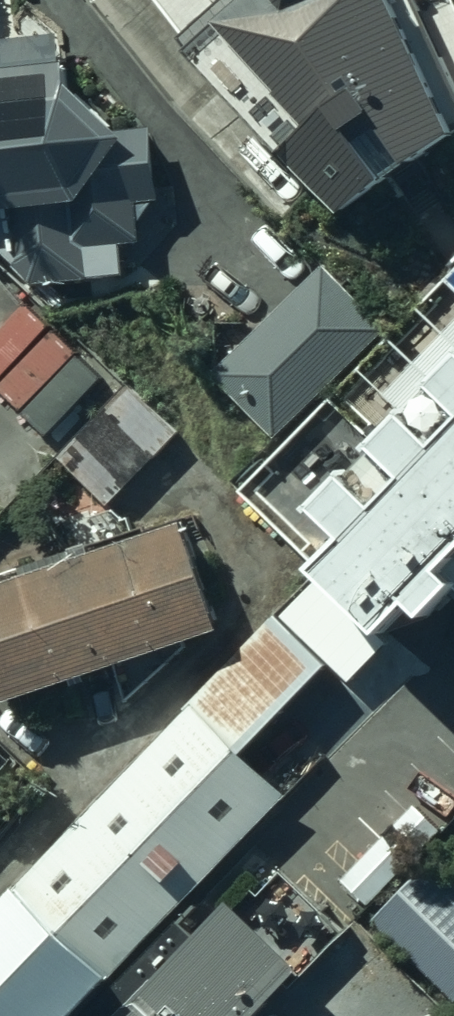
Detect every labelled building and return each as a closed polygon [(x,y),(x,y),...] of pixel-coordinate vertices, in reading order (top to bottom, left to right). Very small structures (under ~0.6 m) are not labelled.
[(271,130),(266,134),(331,206),(339,200),(346,207),(453,132),(453,80),(419,0),(155,0),(271,130)] [(16,206),(19,263),(33,284),(125,274),(123,240),(142,238),(140,196),(161,196),(155,126),(124,127),(72,80),(70,56),(61,57),(60,38),(0,43),(0,207),(16,206)] [(326,262),(213,373),(275,437),(388,326),(326,262)] [(433,375),(453,397),(453,354),(433,375)] [(133,385),(61,460),(109,506),(181,431),(133,385)] [(293,597),(326,630),(355,601),(386,632),(418,600),(432,614),(453,591),(453,419),(440,433),(410,403),(374,439),(405,470),(380,496),(347,464),(312,499),(343,530),(314,558),(323,566),(293,597)] [(0,579),(0,687),(5,701),(223,626),(185,516),(0,579)] [(373,918),(453,997),(453,882),(430,859),(373,918)] [(34,891),(0,925),(0,1015),(91,1015),(126,981),(80,936),(34,891)] [(131,1015),(267,1015),(312,969),(241,902),(131,1015)]
